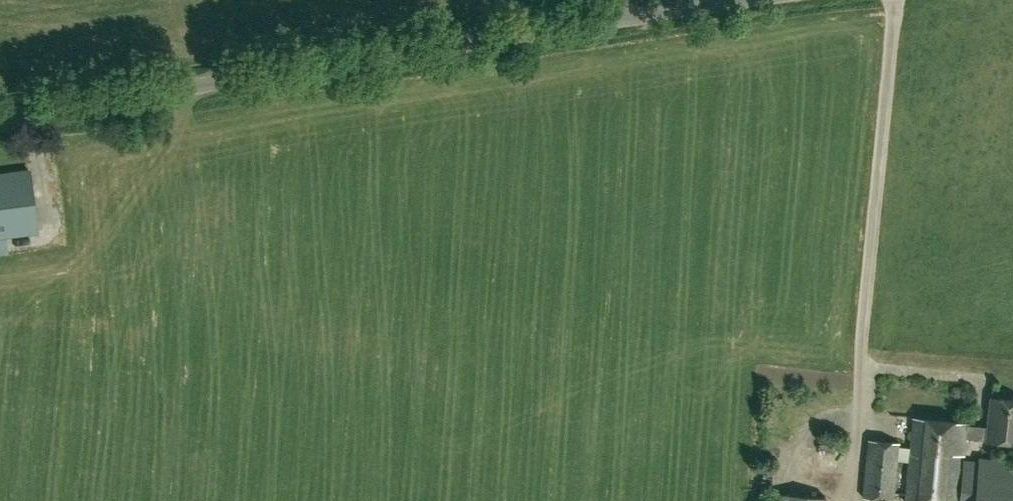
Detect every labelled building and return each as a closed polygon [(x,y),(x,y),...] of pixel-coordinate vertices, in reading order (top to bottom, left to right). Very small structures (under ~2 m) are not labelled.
[(38,232),(31,173),(0,176),(0,236),(38,232)] [(991,398),(987,441),(1012,444),(1012,401),(991,398)] [(960,453),(964,454),(967,424),(913,418),(910,448),(898,447),(898,443),(868,440),(862,498),(885,500),(893,500),(898,462),(910,464),(905,500),(954,500),(960,453)] [(965,459),(960,500),(964,500),(1012,500),(1012,464),(965,459)]
